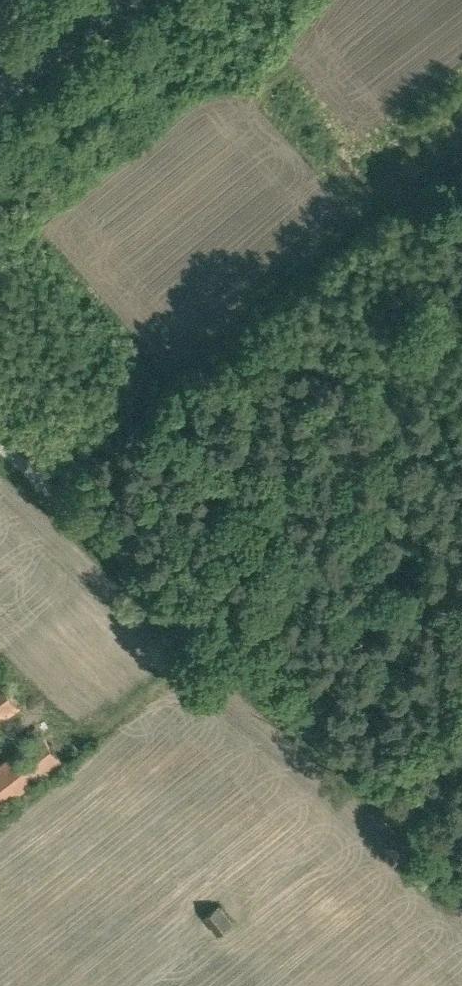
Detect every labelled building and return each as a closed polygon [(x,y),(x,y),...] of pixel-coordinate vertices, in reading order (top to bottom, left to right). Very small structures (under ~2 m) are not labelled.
[(21,705),(0,680),(0,721),(21,705)] [(43,775),(48,780),(66,766),(62,760),(61,761),(42,732),(0,763),(0,808),(43,775)] [(217,934),(232,922),(219,904),(203,916),(217,934)]
